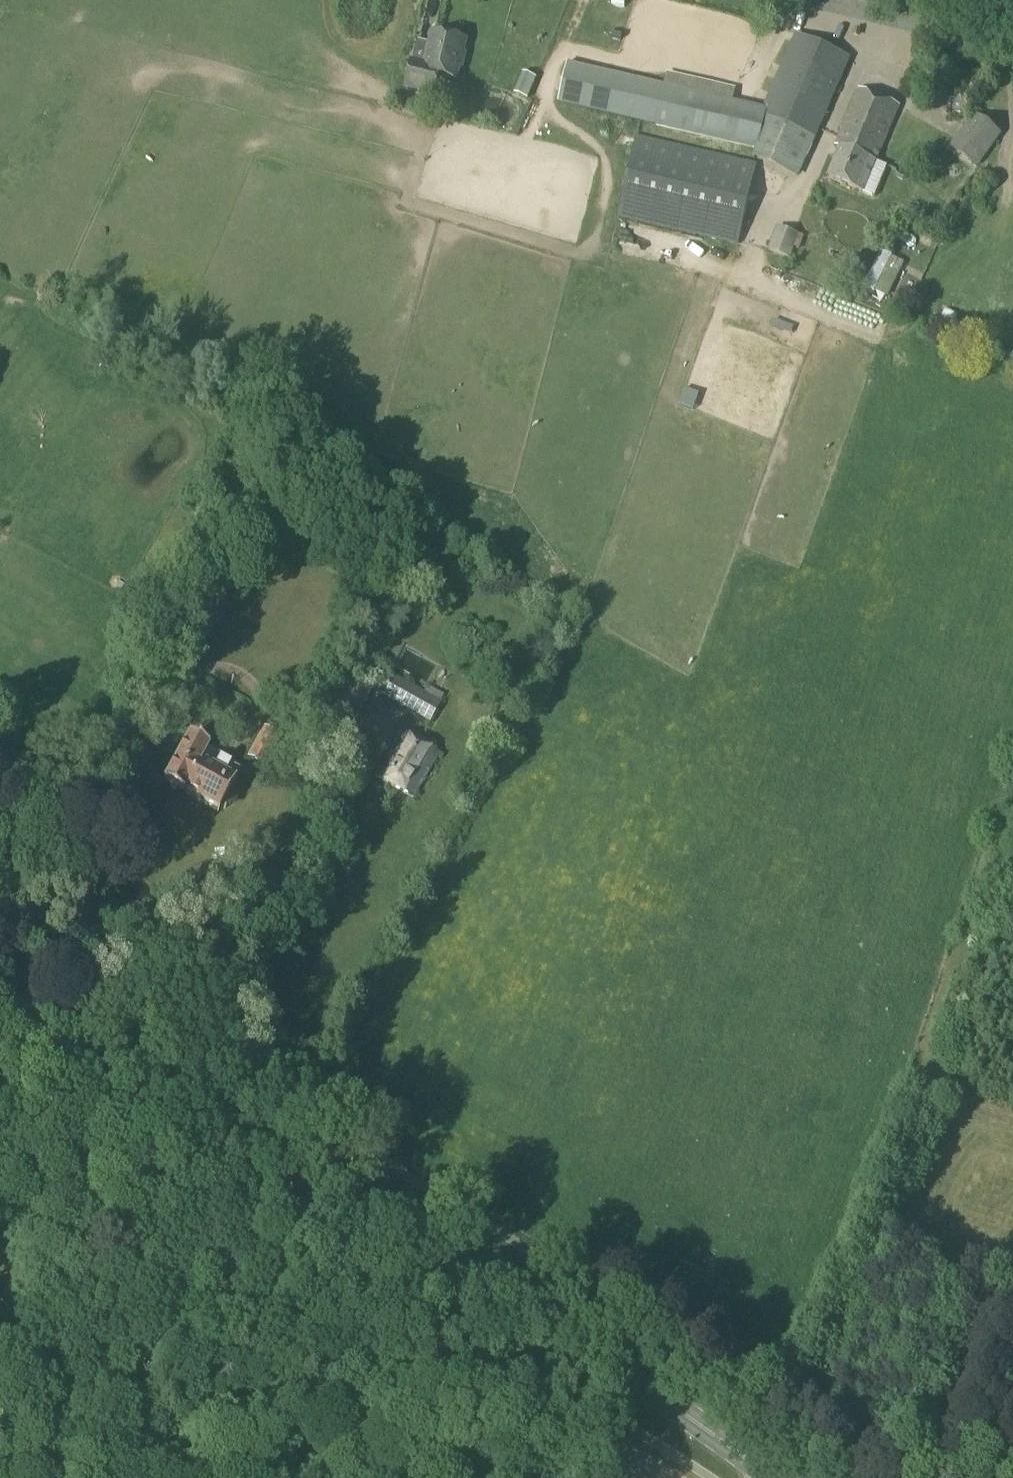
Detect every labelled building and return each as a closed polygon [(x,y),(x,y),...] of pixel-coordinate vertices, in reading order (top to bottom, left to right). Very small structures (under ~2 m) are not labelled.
[(434,95),(438,80),(443,77),(455,80),(458,68),(462,66),(464,56),(461,53),(464,41),(455,39),(454,35),(444,32),(441,35),(432,33),(424,66),(410,63),(405,88),(434,95)] [(666,72),(663,84),(565,61),(556,103),(754,149),(751,158),(795,177),(800,167),(814,137),(849,57),(795,32),(762,108),(732,100),(735,89),(666,72)] [(527,100),(536,78),(522,72),(513,94),(527,100)] [(858,89),(839,134),(835,144),(842,147),(829,178),(863,192),(898,106),(858,89)] [(995,138),(970,120),(950,146),(975,165),(995,138)] [(737,245),(752,177),(755,163),(635,136),(617,217),(737,245)] [(804,236),(776,226),(767,250),(795,260),(804,236)] [(883,298),(901,260),(888,254),(869,291),(883,298)] [(964,329),(965,311),(949,310),(949,328),(964,329)] [(437,692),(447,673),(415,655),(404,674),(437,692)] [(371,688),(345,673),(317,722),(344,737),(371,688)] [(389,673),(377,695),(428,723),(440,701),(389,673)] [(280,738),(264,729),(246,758),(263,767),(280,738)] [(373,777),(412,799),(437,753),(399,732),(373,777)] [(229,765),(205,752),(207,749),(186,737),(160,783),(181,795),(182,793),(217,813),(219,808),(224,808),(228,801),(225,796),(239,772),(229,766),(229,765)]
